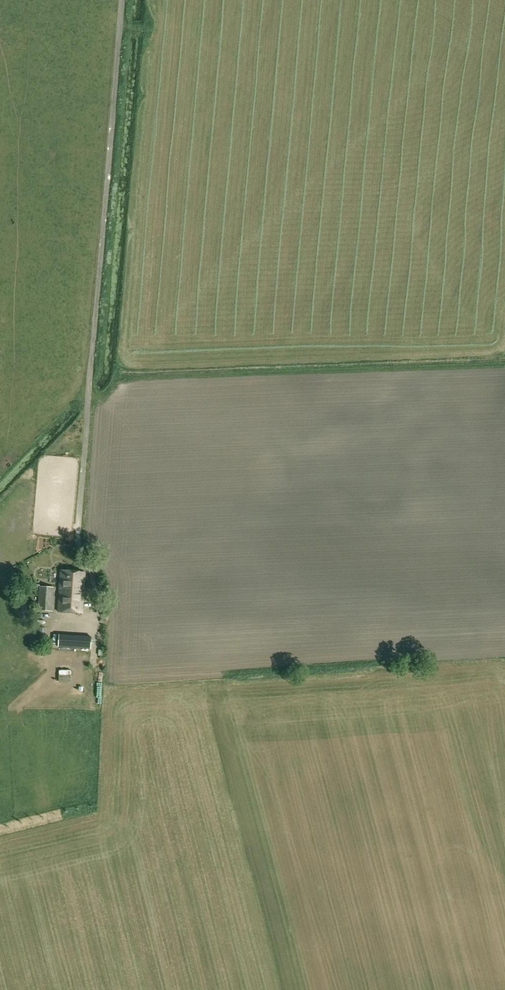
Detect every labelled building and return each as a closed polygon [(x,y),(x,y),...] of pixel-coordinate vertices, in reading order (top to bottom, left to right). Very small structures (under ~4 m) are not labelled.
[(63,571),(58,612),(82,614),(86,573),(63,571)] [(39,611),(53,612),(54,588),(40,587),(39,611)] [(95,633),(71,632),(61,632),(61,643),(94,644),(95,633)]
